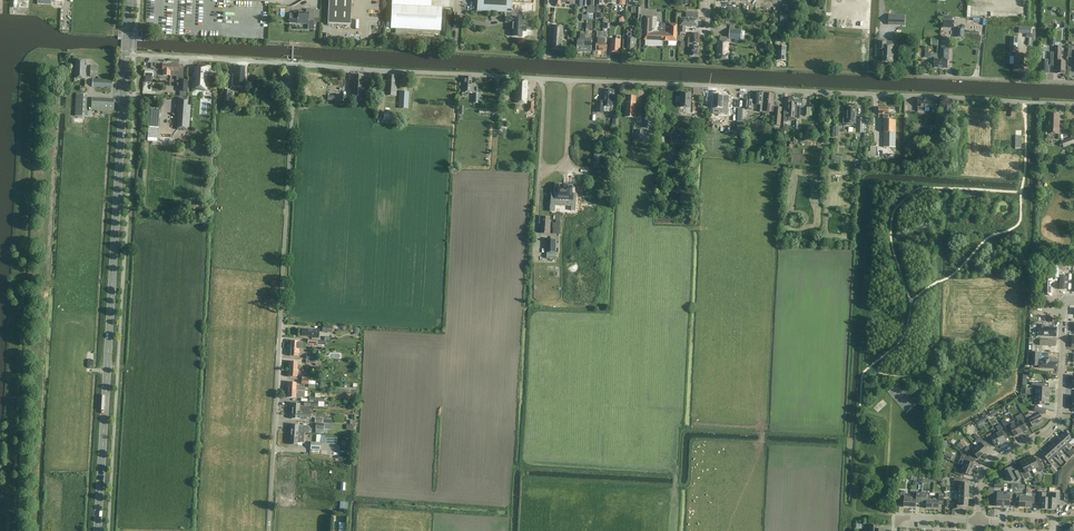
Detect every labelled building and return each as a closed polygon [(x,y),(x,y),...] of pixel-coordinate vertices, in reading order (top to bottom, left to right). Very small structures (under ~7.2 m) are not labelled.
[(328,24),(350,25),(351,0),(329,0),(328,24)] [(391,31),(385,31),(384,43),(396,43),(396,38),(440,40),(441,17),(430,16),(431,0),(392,0),(391,31)] [(510,13),(511,13),(512,0),(478,0),(477,11),(507,12),(507,17),(505,17),(505,23),(513,23),(514,23),(514,26),(513,26),(512,36),(522,37),(522,31),(526,32),(526,27),(522,27),(523,18),(518,18),(512,18),(512,17),(510,17),(510,13)] [(294,11),(294,13),(290,13),(289,23),(308,24),(309,18),(314,18),(314,22),(318,22),(319,10),(306,9),(306,12),(302,12),(303,11),(294,11)] [(697,19),(697,17),(698,17),(698,13),(687,13),(686,19),(681,18),(680,26),(698,27),(698,19),(697,19)] [(905,15),(889,15),(888,24),(904,25),(905,15)] [(667,27),(665,26),(657,26),(658,17),(645,17),(644,40),(663,41),(663,42),(665,42),(665,31),(667,31),(667,27)] [(665,24),(665,26),(667,27),(667,31),(665,31),(665,42),(669,42),(669,41),(677,42),(677,24),(665,24)] [(561,49),(563,26),(552,26),(551,39),(552,39),(552,48),(561,49)] [(629,29),(629,30),(627,30),(626,35),(630,35),(630,36),(628,36),(627,52),(636,53),(636,48),(636,45),(634,45),(634,41),(635,41),(635,37),(633,37),(634,29),(629,29)] [(741,39),(741,31),(730,30),(729,39),(741,39)] [(581,32),(580,35),(580,40),(578,40),(577,42),(578,42),(577,50),(578,50),(578,52),(584,52),(585,38),(586,38),(586,35),(585,35),(585,32),(581,32)] [(617,34),(617,40),(611,40),(611,52),(620,52),(621,34),(617,34)] [(728,47),(728,42),(718,41),(717,48),(718,48),(718,49),(717,49),(717,59),(729,60),(730,54),(727,54),(728,47)] [(893,62),(893,46),(886,45),(886,41),(879,41),(879,49),(882,50),(882,62),(893,62)] [(786,47),(782,46),(778,46),(778,60),(785,61),(786,47)] [(941,48),(939,48),(939,55),(939,57),(941,57),(941,59),(940,59),(940,68),(947,68),(948,60),(949,49),(945,49),(946,47),(945,46),(942,46),(941,47),(941,48)] [(933,58),(934,58),(934,68),(940,68),(940,59),(941,59),(941,57),(939,57),(939,55),(939,54),(929,53),(929,49),(926,49),(925,57),(933,58)] [(1041,60),(1040,64),(1039,66),(1040,68),(1040,73),(1049,73),(1049,66),(1054,66),(1054,53),(1047,53),(1047,60),(1041,60)] [(1014,57),(1013,72),(1023,72),(1023,57),(1014,57)] [(74,69),(74,78),(85,79),(86,67),(84,67),(84,65),(85,60),(76,60),(76,64),(75,64),(75,69),(74,69)] [(1066,70),(1065,70),(1065,61),(1057,61),(1057,74),(1065,74),(1065,73),(1066,72),(1066,70)] [(171,72),(170,72),(171,64),(163,64),(163,65),(162,71),(163,72),(163,76),(171,76),(171,72)] [(173,65),(171,64),(170,72),(171,72),(175,72),(174,76),(178,76),(179,72),(179,65),(173,65)] [(90,66),(90,77),(98,77),(99,66),(90,66)] [(195,67),(194,78),(197,78),(208,78),(208,66),(205,66),(205,68),(195,67)] [(245,77),(244,77),(245,67),(236,67),(235,76),(234,76),(234,86),(245,86),(245,77)] [(351,98),(363,99),(364,89),(363,89),(363,86),(363,76),(353,75),(353,86),(352,86),(351,98)] [(396,96),(397,75),(385,75),(385,82),(386,82),(385,95),(396,96)] [(471,84),(472,77),(464,77),(463,86),(462,86),(462,93),(472,93),(472,84),(471,84)] [(194,81),(193,87),(197,88),(197,86),(203,86),(203,90),(207,90),(208,78),(197,78),(197,82),(194,81)] [(93,79),(93,87),(112,88),(113,80),(93,79)] [(527,81),(516,80),(515,103),(526,104),(527,81)] [(605,90),(604,101),(602,101),(602,106),(612,107),(613,90),(605,90)] [(756,92),(755,100),(746,100),(745,109),(753,109),(753,105),(758,105),(758,112),(763,112),(765,93),(764,93),(765,93),(756,92)] [(473,93),(473,103),(473,106),(480,107),(480,100),(481,100),(482,93),(473,93)] [(691,93),(681,93),(680,107),(690,108),(691,93)] [(774,94),(765,93),(763,112),(775,112),(774,125),(780,126),(782,108),(775,107),(774,107),(774,102),(774,94)] [(87,94),(76,94),(75,116),(86,117),(87,94)] [(725,100),(723,100),(723,95),(715,94),(714,109),(720,109),(719,114),(728,114),(728,100),(725,100)] [(636,118),(637,102),(636,102),(636,96),(627,96),(627,102),(626,101),(625,117),(636,118)] [(788,117),(795,118),(796,98),(795,98),(795,97),(793,97),(792,98),(789,98),(788,105),(789,105),(788,111),(784,111),(783,122),(787,122),(788,117)] [(187,105),(187,98),(178,98),(177,105),(176,114),(178,114),(177,129),(179,130),(180,128),(183,129),(183,130),(187,130),(187,128),(188,114),(186,114),(187,105)] [(803,99),(796,98),(795,118),(799,118),(800,108),(803,108),(803,99)] [(934,108),(934,99),(918,98),(917,107),(918,107),(918,111),(925,111),(925,107),(934,108)] [(114,101),(92,100),(91,109),(114,110),(114,101)] [(951,103),(943,102),(943,108),(943,115),(951,115),(951,109),(951,103)] [(847,107),(847,118),(843,118),(843,123),(855,124),(856,108),(847,107)] [(895,145),(896,120),(888,120),(888,114),(889,114),(889,108),(878,108),(878,114),(884,114),(883,120),(883,133),(884,133),(884,144),(895,145)] [(384,112),(383,123),(394,124),(394,112),(384,112)] [(1048,121),(1048,134),(1059,134),(1059,118),(1059,114),(1049,113),(1049,121),(1048,121)] [(864,119),(861,119),(857,119),(857,133),(864,133),(864,140),(862,140),(862,146),(867,146),(868,117),(864,117),(864,119)] [(636,131),(635,139),(645,140),(646,131),(636,131)] [(1073,144),(1073,142),(1073,138),(1061,142),(1063,148),(1073,144)] [(549,191),(548,201),(553,201),(553,200),(564,200),(564,197),(569,198),(569,206),(574,207),(575,192),(570,192),(570,185),(564,184),(560,183),(560,184),(554,184),(553,191),(549,191)] [(550,217),(540,217),(539,224),(541,224),(540,233),(550,234),(551,220),(550,220),(550,217)] [(556,253),(556,239),(547,239),(547,253),(556,253)] [(1065,276),(1065,273),(1061,273),(1060,288),(1065,288),(1065,280),(1068,281),(1068,277),(1065,276)] [(1057,337),(1057,328),(1044,328),(1044,326),(1037,325),(1037,336),(1057,337)] [(301,336),(304,336),(311,337),(311,338),(318,338),(319,330),(301,329),(301,336)] [(299,349),(301,349),(302,342),(300,342),(300,341),(290,341),(290,348),(299,349)] [(1058,352),(1059,343),(1042,342),(1042,351),(1058,352)] [(299,349),(290,348),(290,356),(298,357),(298,353),(299,353),(299,349)] [(1040,361),(1040,367),(1058,368),(1058,358),(1044,357),(1043,361),(1040,361)] [(289,361),(289,369),(298,370),(300,370),(301,366),(297,365),(297,362),(289,361)] [(298,374),(298,370),(289,369),(288,377),(296,377),(296,374),(298,374)] [(288,382),(288,390),(305,391),(305,387),(296,387),(296,383),(288,382)] [(1038,395),(1049,395),(1050,388),(1043,388),(1043,383),(1032,383),(1032,389),(1038,389),(1038,395)] [(304,398),(305,391),(288,390),(287,397),(295,398),(304,398)] [(1049,395),(1038,395),(1037,398),(1035,398),(1034,405),(1045,406),(1045,402),(1049,402),(1049,395)] [(292,403),(292,411),(310,412),(310,408),(302,408),(302,406),(299,406),(299,404),(292,403)] [(316,413),(310,412),(292,411),(291,419),(310,420),(311,417),(316,418),(316,413)] [(1039,414),(1028,419),(1032,427),(1039,424),(1043,422),(1039,414)] [(1015,424),(1021,434),(1023,433),(1022,433),(1026,431),(1024,426),(1027,424),(1023,416),(1017,419),(1018,422),(1015,424)] [(1018,436),(1021,434),(1015,424),(1014,421),(1005,426),(1008,433),(1012,432),(1014,437),(1018,435),(1018,436)] [(290,432),(299,433),(299,430),(301,430),(301,428),(298,428),(298,425),(291,424),(290,432)] [(998,432),(995,434),(1000,444),(1006,441),(1003,436),(1006,435),(1002,427),(997,430),(998,432)] [(299,433),(290,432),(290,444),(297,445),(297,443),(304,443),(304,433),(299,433)] [(1060,436),(1070,448),(1073,446),(1070,444),(1069,443),(1072,440),(1065,432),(1060,436)] [(995,447),(1000,444),(995,434),(992,436),(991,433),(986,436),(989,443),(992,442),(995,447)] [(1068,450),(1070,448),(1060,436),(1055,441),(1062,449),(1066,446),(1067,447),(1066,447),(1068,450)] [(980,437),(977,439),(975,441),(978,445),(976,447),(983,455),(987,451),(982,444),(985,442),(980,437)] [(1059,451),(1062,449),(1055,441),(1050,445),(1061,456),(1063,457),(1062,457),(1063,459),(1065,457),(1061,452),(1060,453),(1059,451)] [(1059,458),(1061,456),(1050,445),(1046,449),(1053,457),(1056,454),(1057,455),(1057,456),(1059,458)] [(983,455),(976,447),(971,451),(967,447),(965,449),(970,455),(973,453),(978,459),(983,455)] [(1050,460),(1053,457),(1046,449),(1041,453),(1051,465),(1054,463),(1052,461),(1051,461),(1050,460)] [(963,464),(962,466),(972,470),(974,470),(975,467),(974,466),(974,464),(967,461),(969,457),(962,454),(960,459),(961,459),(960,462),(963,464)] [(1026,459),(1032,470),(1035,468),(1037,472),(1040,470),(1041,472),(1045,470),(1040,461),(1036,463),(1033,456),(1026,459)] [(1032,470),(1026,459),(1020,463),(1023,470),(1020,471),(1024,480),(1030,477),(1028,472),(1032,470)] [(970,476),(972,470),(962,466),(960,472),(956,470),(954,473),(961,476),(962,473),(970,476)] [(1005,470),(1002,472),(1007,481),(1010,480),(1011,482),(1017,479),(1018,481),(1021,479),(1017,470),(1014,472),(1011,467),(1006,470),(1005,470)] [(958,489),(969,489),(969,483),(961,483),(961,479),(954,479),(954,483),(957,483),(957,486),(958,486),(958,489)] [(903,507),(910,507),(910,497),(907,497),(907,493),(904,493),(904,491),(901,491),(900,499),(904,499),(903,507)] [(921,505),(922,493),(913,492),(913,497),(910,497),(910,507),(916,508),(916,505),(921,505)] [(1006,495),(1003,495),(1003,506),(1009,507),(1010,500),(1013,501),(1014,492),(1006,492),(1006,495)] [(929,493),(922,493),(921,505),(926,505),(926,508),(932,509),(933,498),(930,498),(930,494),(929,493)] [(1026,497),(1025,508),(1032,508),(1032,500),(1036,500),(1036,493),(1032,493),(1032,497),(1026,497)] [(1048,510),(1049,498),(1045,498),(1046,493),(1038,493),(1038,504),(1042,504),(1041,509),(1048,510)] [(1052,499),(1049,498),(1048,510),(1055,510),(1055,505),(1059,505),(1059,494),(1052,493),(1052,499)] [(938,509),(938,505),(942,505),(943,494),(936,494),(936,498),(933,498),(932,509),(938,509)] [(1026,497),(1026,495),(1015,494),(1015,501),(1017,501),(1017,502),(1018,503),(1019,503),(1019,507),(1025,508),(1026,497)] [(968,506),(968,500),(958,500),(957,503),(956,503),(956,506),(953,505),(953,509),(960,509),(960,506),(968,506)]
